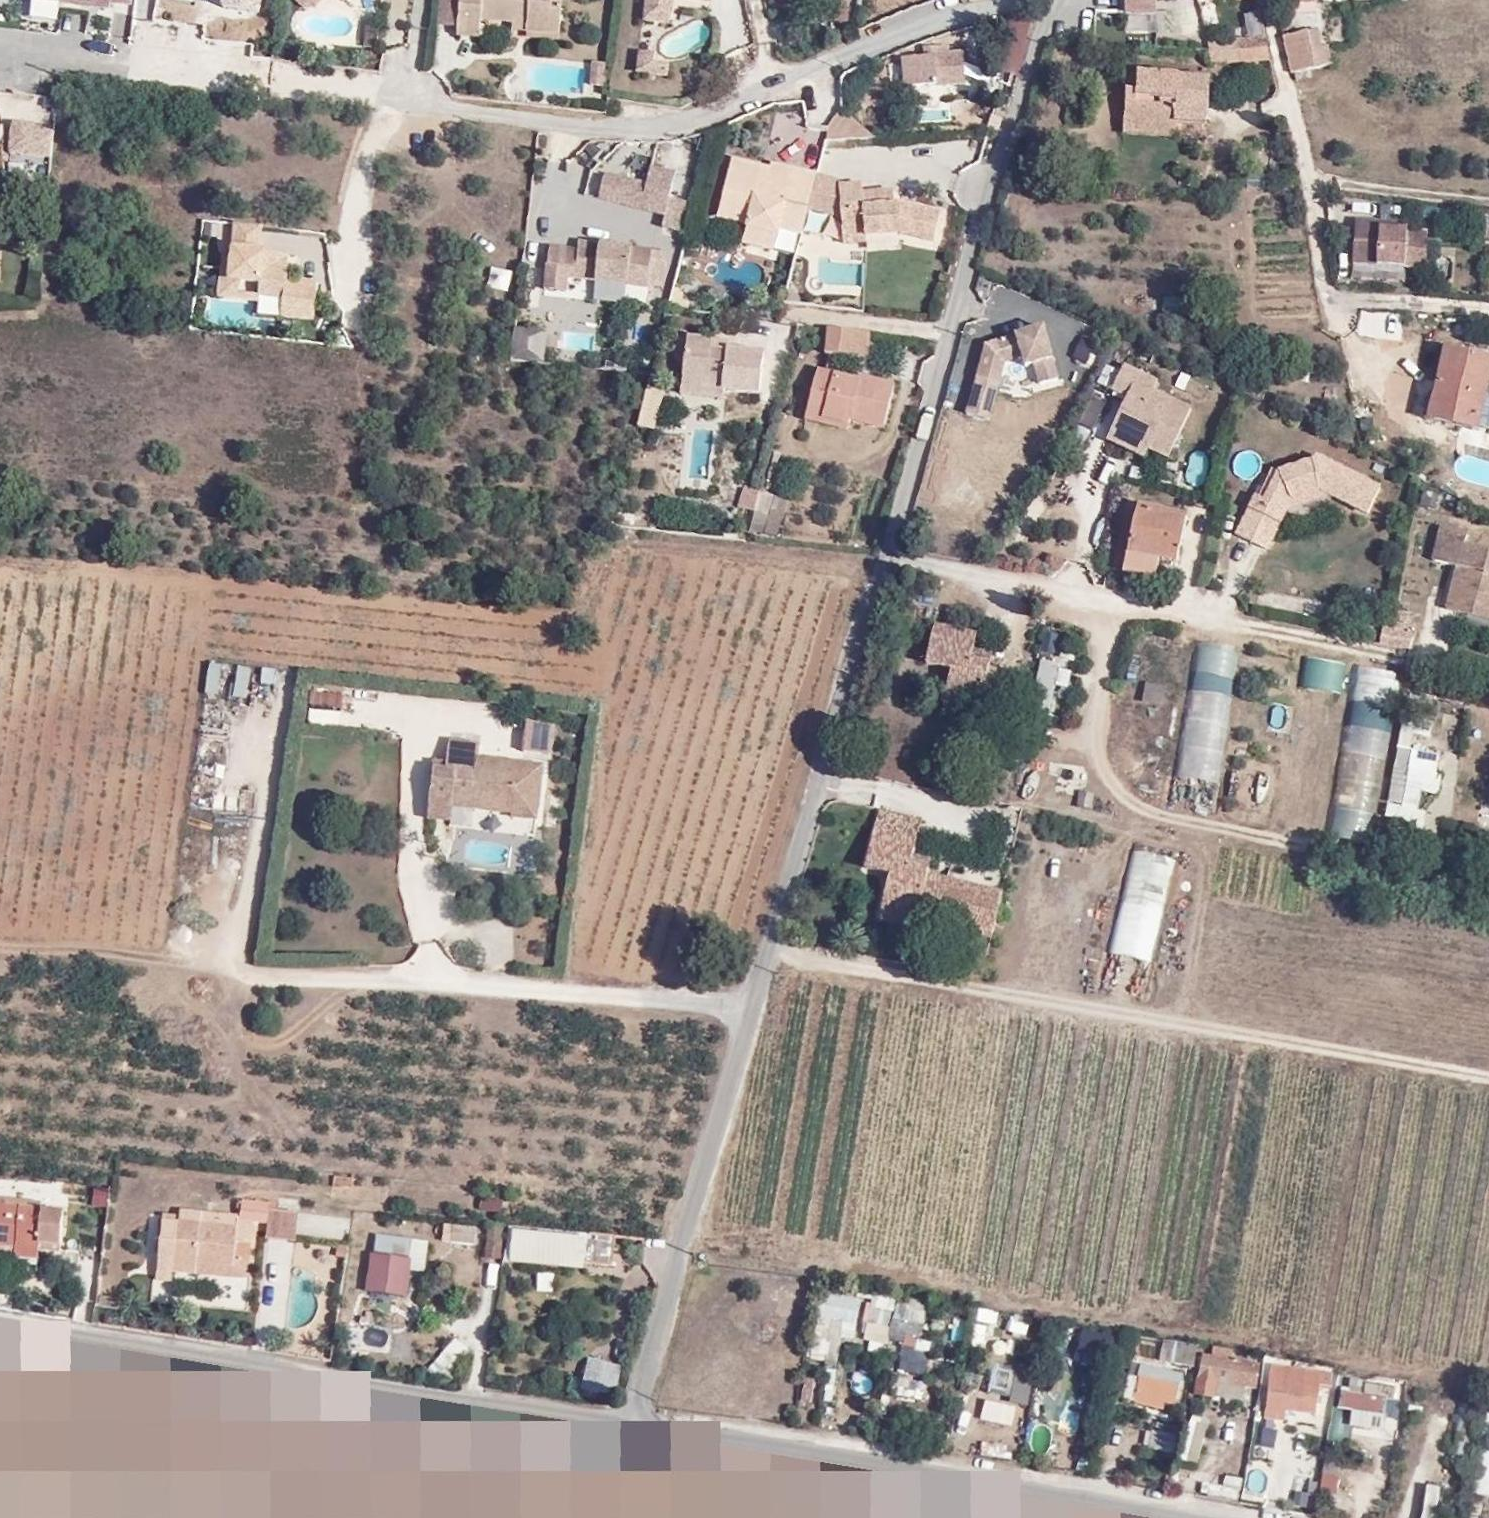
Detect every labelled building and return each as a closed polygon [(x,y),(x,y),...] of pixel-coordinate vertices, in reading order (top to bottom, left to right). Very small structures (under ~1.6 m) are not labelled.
[(132,0),(30,0),(28,17),(59,20),(61,4),(111,9),(111,4),(131,6),(132,0)] [(260,12),(262,0),(222,0),(221,6),(260,12)] [(443,25),(463,27),(465,0),(445,0),(443,25)] [(485,37),(486,29),(486,23),(519,25),(519,20),(537,21),(535,33),(567,36),(569,6),(558,5),(558,0),(465,0),(463,27),(462,35),(485,37)] [(673,0),(646,0),(643,22),(670,26),(673,0)] [(1155,0),(1094,0),(1094,12),(1111,13),(1126,14),(1155,15),(1155,0)] [(1289,14),(1313,13),(1313,3),(1289,3),(1289,14)] [(1126,14),(1125,31),(1155,32),(1155,15),(1126,14)] [(1259,14),(1245,17),(1250,37),(1263,35),(1259,14)] [(1028,19),(1009,15),(995,69),(1015,74),(1028,19)] [(486,29),(535,33),(537,21),(519,20),(519,25),(486,23),(486,29)] [(795,26),(800,37),(803,36),(810,33),(805,21),(795,26)] [(1320,48),(1316,30),(1281,38),(1289,73),(1330,65),(1326,47),(1320,48)] [(1263,35),(1250,37),(1231,41),(1233,49),(1238,49),(1266,46),(1263,35)] [(1209,51),(1233,49),(1231,41),(1206,45),(1207,51),(1208,51),(1209,51)] [(1271,61),(1268,46),(1266,46),(1238,49),(1233,49),(1209,51),(1209,63),(1271,61)] [(905,87),(963,83),(961,53),(947,54),(946,47),(923,48),(923,56),(902,57),(905,87)] [(654,54),(638,52),(636,61),(653,63),(654,54)] [(636,61),(635,73),(652,76),(653,63),(636,61)] [(607,87),(610,64),(595,62),(592,86),(607,87)] [(653,63),(652,76),(666,78),(668,65),(653,63)] [(1010,96),(1015,74),(995,69),(992,68),(985,97),(1010,96)] [(1137,74),(1127,73),(1126,89),(1136,89),(1137,74)] [(1137,74),(1136,89),(1126,89),(1124,125),(1159,127),(1160,120),(1175,121),(1205,123),(1207,78),(1137,74)] [(38,106),(56,108),(57,99),(39,97),(38,106)] [(826,141),(870,138),(838,111),(826,127),(826,141)] [(1159,127),(1124,125),(1124,133),(1174,136),(1175,121),(1160,120),(1159,127)] [(54,125),(12,121),(9,154),(51,158),(54,125)] [(770,163),(769,168),(732,158),(716,218),(746,226),(742,243),(772,251),(778,229),(801,235),(808,209),(817,175),(770,163)] [(605,174),(590,170),(584,193),(665,213),(662,225),(678,229),(691,177),(670,172),(649,166),(645,184),(605,174)] [(863,193),(862,184),(838,185),(838,179),(817,174),(817,175),(808,209),(841,217),(842,245),(866,243),(866,237),(900,234),(934,242),(940,213),(897,205),(894,205),(893,190),(863,193)] [(263,245),(265,224),(229,221),(227,239),(221,239),(215,295),(259,300),(258,313),(314,319),(318,280),(288,277),(291,254),(267,251),(267,245),(263,245)] [(1378,223),(1353,221),(1351,264),(1375,265),(1402,267),(1422,268),(1425,233),(1405,232),(1405,230),(1405,224),(1392,223),(1392,230),(1378,229),(1378,223)] [(651,249),(630,247),(578,241),(578,249),(549,246),(547,262),(546,275),(566,277),(647,286),(651,249)] [(505,292),(510,271),(489,267),(484,287),(505,292)] [(544,287),(565,290),(566,277),(546,275),(544,287)] [(677,288),(669,288),(665,306),(688,309),(677,288)] [(537,327),(563,330),(561,345),(591,348),(595,299),(540,295),(537,327)] [(970,421),(992,426),(1002,387),(1007,368),(1032,359),(1045,390),(1062,383),(1042,332),(988,353),(970,421)] [(827,333),(824,360),(828,361),(861,365),(865,337),(827,333)] [(757,395),(760,357),(724,354),(708,353),(709,343),(681,340),(677,383),(699,385),(699,391),(719,392),(757,395)] [(724,354),(725,344),(709,343),(708,353),(724,354)] [(1475,429),(1488,371),(1488,360),(1444,350),(1427,418),(1475,429)] [(1025,372),(1034,394),(1045,390),(1032,359),(1007,368),(1002,387),(1011,388),(1014,375),(1025,372)] [(856,386),(857,382),(861,365),(828,361),(824,378),(856,386)] [(1111,390),(1126,398),(1106,440),(1143,458),(1147,449),(1167,459),(1191,409),(1153,391),(1158,382),(1123,365),(1111,390)] [(882,434),(893,391),(857,382),(856,386),(824,378),(816,376),(806,414),(819,417),(817,425),(844,432),(846,426),(847,418),(864,422),(863,430),(882,434)] [(676,401),(717,404),(719,392),(699,391),(699,385),(677,383),(676,401)] [(817,425),(819,417),(806,414),(802,430),(842,440),(844,432),(817,425)] [(846,426),(863,430),(864,422),(847,418),(846,426)] [(1287,510),(1292,500),(1321,492),(1331,497),(1367,515),(1380,488),(1315,456),(1313,460),(1278,473),(1264,500),(1255,496),(1237,532),(1268,547),(1287,510)] [(742,488),(736,507),(750,512),(757,493),(742,488)] [(782,519),(787,500),(759,492),(755,512),(782,519)] [(1292,500),(1287,510),(1331,497),(1321,492),(1292,500)] [(1181,517),(1138,508),(1135,525),(1178,535),(1181,517)] [(1178,535),(1135,525),(1129,551),(1172,562),(1178,535)] [(1440,526),(1430,560),(1456,567),(1444,609),(1488,621),(1488,552),(1464,545),(1468,533),(1440,526)] [(1124,576),(1168,585),(1172,562),(1129,551),(1124,576)] [(1009,671),(988,666),(988,662),(970,658),(972,648),(975,632),(934,623),(925,663),(950,670),(942,706),(997,719),(1009,671)] [(1384,629),(1381,644),(1407,650),(1411,638),(1395,634),(1393,631),(1389,630),(1384,629)] [(1210,813),(1234,647),(1192,641),(1167,807),(1210,813)] [(988,662),(991,652),(972,648),(970,658),(988,662)] [(1296,687),(1338,694),(1343,662),(1301,655),(1296,687)] [(1055,691),(1054,662),(1034,663),(1036,692),(1055,691)] [(203,694),(215,695),(219,665),(207,663),(203,694)] [(243,698),(248,667),(231,665),(226,695),(243,698)] [(1346,666),(1336,783),(1378,787),(1388,669),(1346,666)] [(1163,700),(1164,684),(1143,684),(1143,699),(1163,700)] [(309,690),(307,704),(341,707),(342,693),(309,690)] [(340,724),(340,709),(307,708),(306,724),(340,724)] [(525,720),(521,752),(550,756),(554,724),(525,720)] [(537,820),(543,766),(478,758),(479,744),(451,740),(447,770),(435,768),(430,804),(451,807),(512,814),(512,817),(537,820)] [(1424,833),(1437,753),(1395,747),(1382,827),(1424,833)] [(1057,761),(1052,788),(1082,793),(1086,767),(1057,761)] [(428,819),(450,822),(451,807),(430,804),(428,819)] [(1363,844),(1370,813),(1329,804),(1322,835),(1363,844)] [(880,911),(994,940),(1006,892),(927,872),(928,869),(909,864),(911,854),(920,819),(879,810),(866,869),(889,875),(880,911)] [(1141,999),(1172,852),(1130,843),(1099,990),(1141,999)] [(928,869),(931,860),(911,854),(909,864),(928,869)] [(56,1245),(58,1214),(40,1212),(41,1204),(0,1199),(0,1256),(38,1260),(39,1243),(56,1245)] [(276,1214),(276,1204),(266,1203),(266,1205),(240,1203),(239,1218),(251,1219),(250,1225),(269,1227),(270,1214),(276,1214)] [(250,1225),(251,1219),(239,1218),(179,1213),(178,1217),(178,1223),(238,1229),(235,1271),(233,1281),(245,1282),(250,1225)] [(306,1231),(347,1236),(350,1218),(308,1213),(306,1231)] [(294,1243),(296,1216),(276,1214),(270,1214),(269,1227),(267,1240),(294,1243)] [(238,1229),(178,1223),(178,1217),(163,1216),(157,1282),(172,1284),(173,1275),(174,1265),(235,1271),(238,1229)] [(475,1246),(477,1229),(453,1226),(450,1243),(475,1246)] [(504,1228),(487,1226),(484,1258),(501,1260),(504,1228)] [(514,1228),(507,1227),(502,1263),(509,1264),(510,1256),(513,1233),(514,1228)] [(559,1261),(608,1266),(610,1237),(587,1235),(586,1240),(513,1233),(510,1256),(559,1261)] [(412,1240),(376,1235),(373,1260),(408,1264),(412,1240)] [(558,1269),(559,1261),(510,1256),(509,1264),(558,1269)] [(369,1288),(405,1293),(408,1264),(373,1260),(369,1288)] [(173,1275),(233,1281),(235,1271),(174,1265),(173,1275)] [(535,1291),(551,1292),(552,1274),(536,1273),(535,1291)] [(844,1323),(853,1326),(859,1303),(827,1294),(809,1358),(832,1365),(844,1323)] [(1001,1330),(1001,1317),(976,1317),(976,1330),(1001,1330)] [(890,1328),(867,1323),(864,1341),(888,1346),(890,1336),(889,1335),(890,1328)] [(449,1372),(466,1348),(452,1338),(434,1362),(449,1372)] [(1163,1338),(1157,1360),(1190,1367),(1195,1346),(1163,1338)] [(1213,1347),(1212,1355),(1202,1354),(1198,1377),(1196,1378),(1193,1395),(1214,1399),(1215,1396),(1217,1383),(1245,1388),(1256,1391),(1261,1365),(1232,1359),(1234,1351),(1213,1347)] [(920,1374),(922,1351),(899,1349),(897,1372),(920,1374)] [(1091,1382),(1097,1362),(1070,1353),(1063,1372),(1091,1382)] [(1118,1367),(1125,1368),(1128,1358),(1120,1357),(1118,1367)] [(614,1398),(622,1367),(589,1359),(581,1390),(614,1398)] [(1179,1387),(1183,1373),(1141,1363),(1137,1378),(1129,1376),(1124,1400),(1135,1402),(1134,1404),(1164,1410),(1165,1403),(1175,1406),(1179,1387)] [(1286,1412),(1316,1415),(1320,1386),(1331,1388),(1333,1374),(1271,1365),(1265,1409),(1286,1412)] [(1243,1402),(1245,1388),(1217,1383),(1215,1396),(1243,1402)] [(895,1386),(894,1400),(920,1402),(920,1388),(895,1386)] [(1383,1416),(1386,1399),(1341,1392),(1338,1408),(1383,1416)] [(1488,1437),(1488,1407),(1486,1407),(1481,1436),(1488,1437)] [(1284,1422),(1286,1412),(1265,1409),(1264,1419),(1284,1422)] [(1332,1433),(1345,1435),(1348,1412),(1336,1411),(1332,1433)] [(1181,1461),(1199,1463),(1204,1415),(1187,1413),(1181,1461)] [(1479,1448),(1470,1494),(1488,1497),(1488,1449),(1479,1448)] [(1314,1509),(1321,1480),(1292,1473),(1286,1503),(1314,1509)] [(1236,1500),(1239,1482),(1207,1477),(1204,1495),(1236,1500)]
